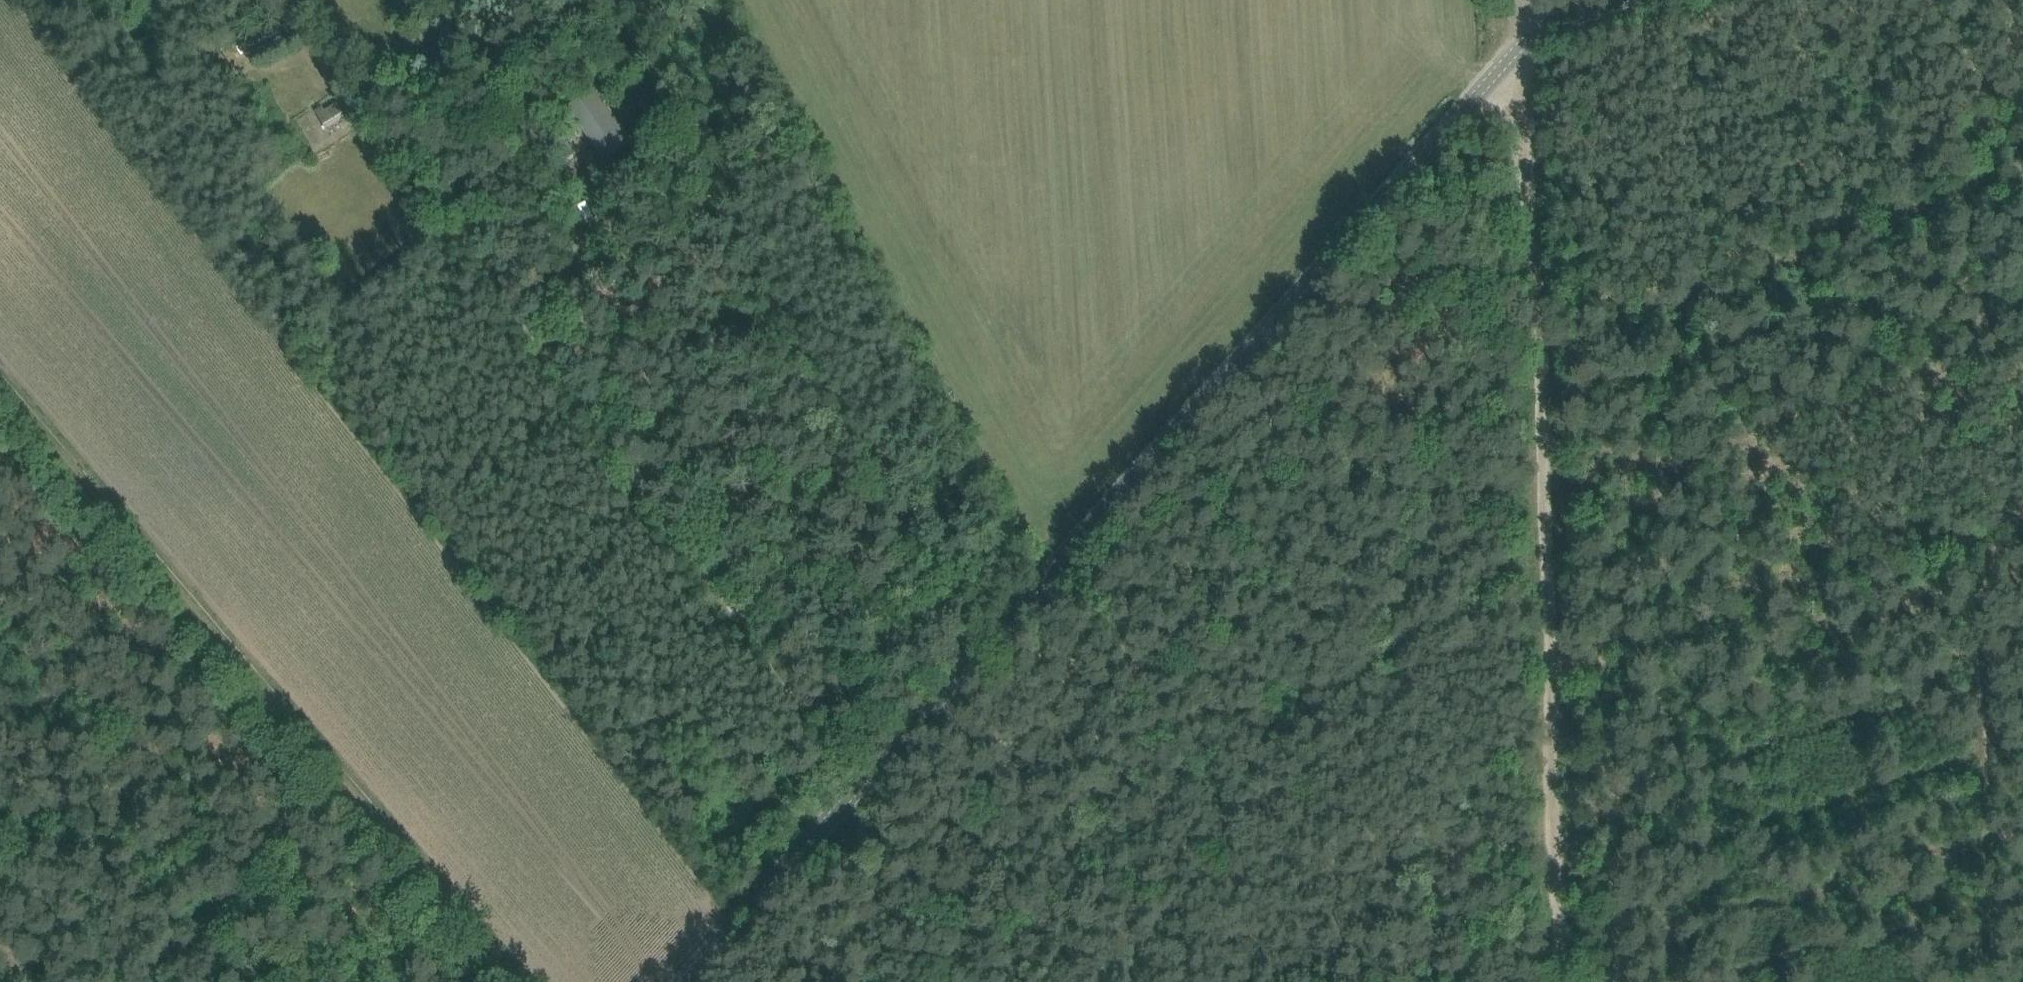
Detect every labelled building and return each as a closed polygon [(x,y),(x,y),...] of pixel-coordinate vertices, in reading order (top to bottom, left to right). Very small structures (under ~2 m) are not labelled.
[(604,161),(632,141),(595,88),(567,107),(604,161)]
